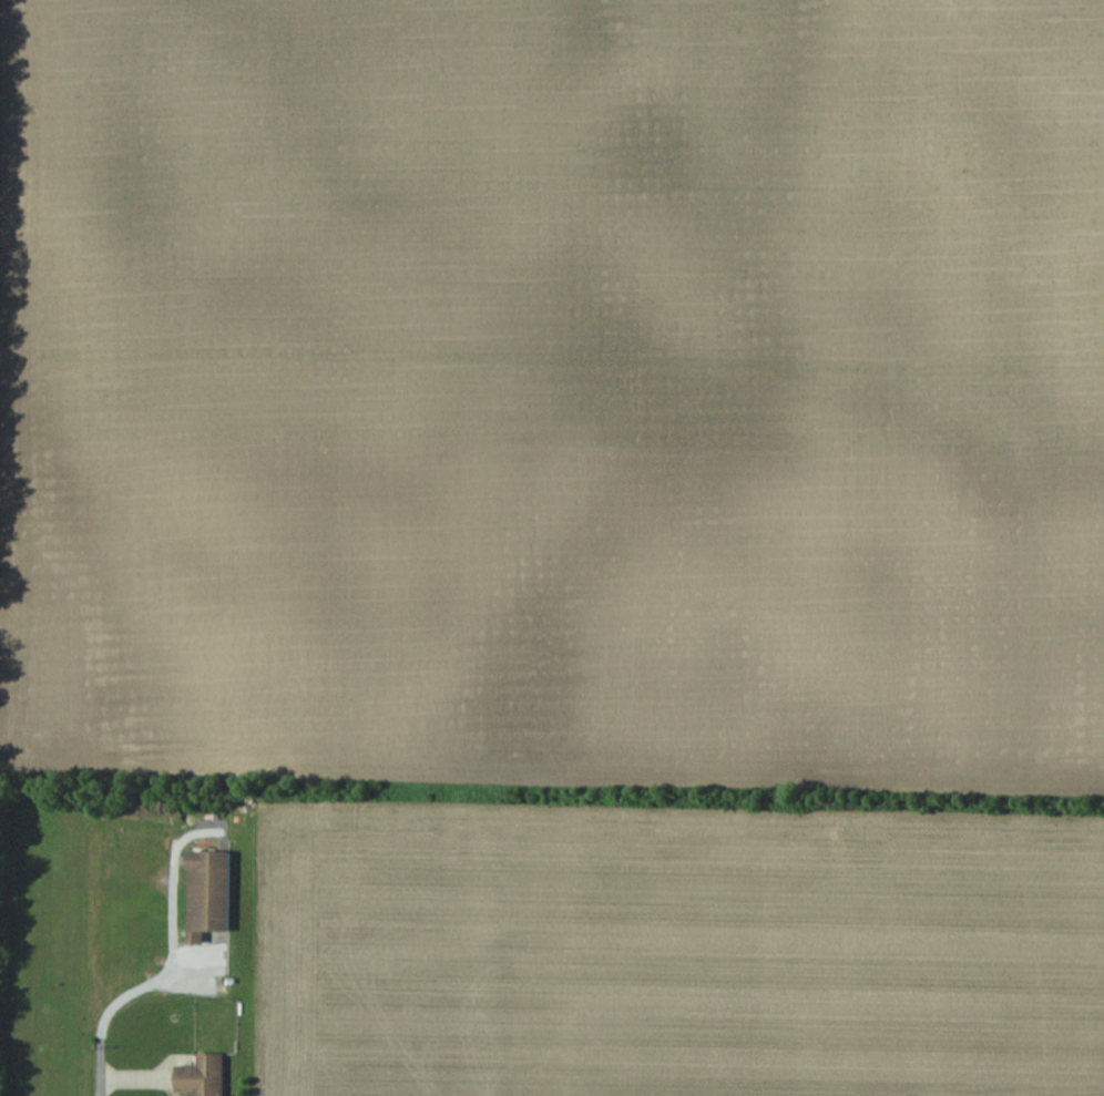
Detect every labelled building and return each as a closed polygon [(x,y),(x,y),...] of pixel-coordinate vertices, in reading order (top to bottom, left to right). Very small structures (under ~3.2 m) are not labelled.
[(231,851),(189,850),(188,943),(205,943),(205,931),(231,931),(231,851)] [(224,1053),(198,1053),(198,1065),(177,1065),(177,1092),(191,1092),(191,1095),(224,1095),(224,1053)]
